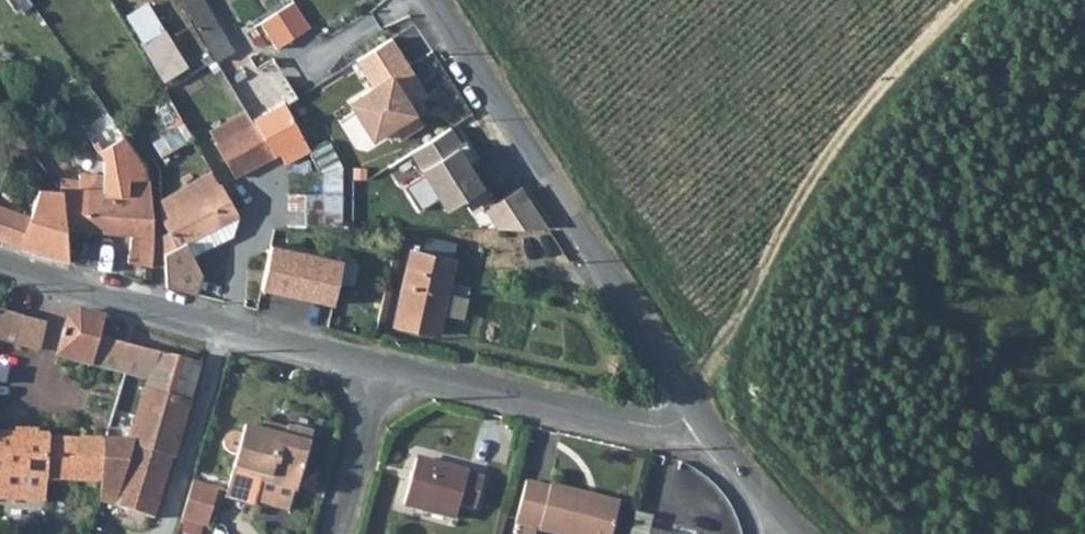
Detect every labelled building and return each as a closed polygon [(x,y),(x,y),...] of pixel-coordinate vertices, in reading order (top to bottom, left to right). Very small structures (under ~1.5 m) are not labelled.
[(199,42),(218,29),(199,0),(170,0),(199,42)] [(258,19),(275,46),(292,35),(274,8),(258,19)] [(218,29),(199,42),(213,63),(217,70),(236,57),(218,29)] [(182,57),(166,30),(146,43),(163,69),(182,57)] [(425,84),(392,34),(358,57),(374,81),(351,96),(376,133),(395,120),(404,134),(426,119),(409,94),(425,84)] [(284,164),(306,150),(299,137),(288,114),(283,103),(251,123),(270,155),(275,152),(284,164)] [(100,151),(126,137),(114,116),(89,130),(100,151)] [(453,121),(410,147),(425,170),(406,181),(422,207),(441,194),(449,206),(466,196),(476,212),(487,205),(499,225),(549,224),(521,181),(496,197),(474,162),(482,157),(467,132),(462,135),(453,121)] [(251,123),(213,146),(232,180),(270,155),(251,123)] [(319,193),(319,224),(340,224),(338,164),(325,141),(307,152),(305,153),(311,175),(313,174),(319,193)] [(184,257),(180,248),(220,227),(205,198),(221,187),(212,172),(154,201),(154,210),(154,224),(161,236),(155,236),(155,239),(155,260),(156,285),(187,294),(193,274),(184,257)] [(62,196),(67,232),(111,235),(112,196),(81,194),(81,181),(61,180),(62,196)] [(112,196),(111,235),(151,240),(151,183),(130,181),(128,197),(112,196)] [(21,248),(64,260),(67,232),(62,196),(55,191),(49,194),(29,187),(18,213),(29,217),(21,248)] [(205,198),(220,227),(236,220),(221,187),(205,198)] [(319,224),(319,193),(287,195),(286,225),(319,224)] [(21,248),(29,217),(18,213),(0,207),(0,240),(21,248)] [(180,248),(184,257),(224,237),(236,220),(220,227),(180,248)] [(263,262),(256,289),(327,308),(338,265),(267,246),(263,262)] [(410,250),(398,248),(383,324),(395,327),(410,250)] [(415,251),(396,324),(437,335),(440,337),(457,262),(415,251)] [(467,320),(474,289),(456,285),(449,316),(467,320)] [(0,309),(0,342),(37,350),(45,322),(0,309)] [(89,368),(98,337),(104,320),(96,316),(82,312),(68,313),(55,358),(89,368)] [(89,368),(143,382),(139,394),(185,404),(198,361),(98,337),(89,368)] [(169,459),(185,404),(139,394),(128,447),(169,459)] [(221,494),(249,502),(251,497),(255,479),(292,488),(309,431),(284,423),(281,435),(239,424),(237,432),(231,430),(224,433),(220,438),(219,445),(222,451),(228,455),(231,455),(221,494)] [(28,496),(29,477),(45,478),(98,480),(99,439),(0,438),(0,494),(28,496)] [(97,501),(116,507),(128,447),(99,439),(98,480),(97,501)] [(128,447),(116,507),(151,517),(169,459),(128,447)] [(475,506),(483,472),(415,456),(404,502),(456,516),(460,502),(475,506)] [(292,488),(255,479),(251,497),(286,506),(292,488)] [(543,486),(522,480),(513,518),(535,524),(534,529),(557,533),(608,533),(617,499),(545,480),(543,486)] [(190,483),(181,516),(206,521),(215,490),(190,483)]
